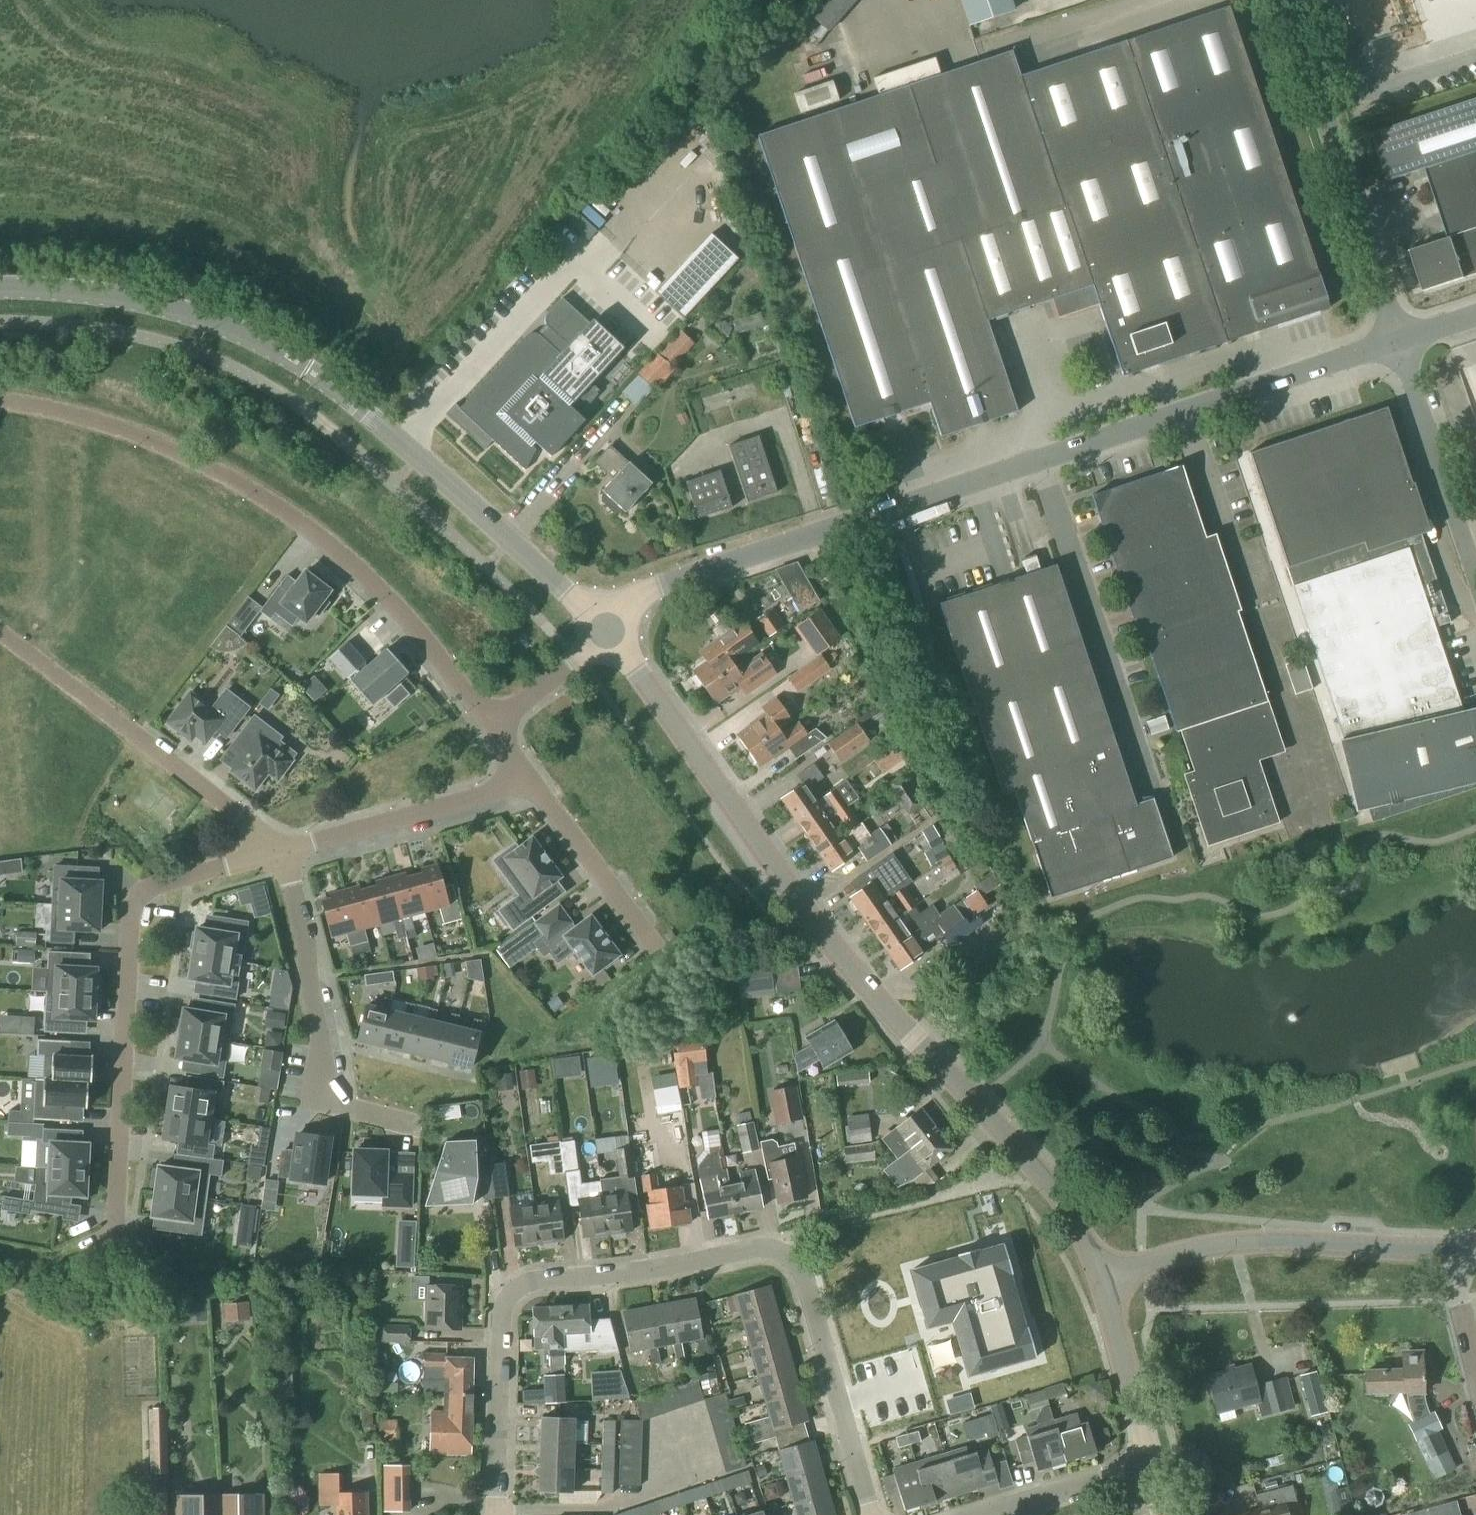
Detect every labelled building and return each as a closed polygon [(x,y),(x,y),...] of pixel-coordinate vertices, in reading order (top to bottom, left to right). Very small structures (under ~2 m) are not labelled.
[(846,0),(827,0),(817,12),(828,21),(846,0)] [(968,27),(1016,11),(1012,0),(959,0),(968,27)] [(1074,8),(1098,2),(1097,0),(1072,0),(1074,8)] [(1007,33),(1046,21),(1041,5),(1025,10),(1027,15),(1003,22),(1007,33)] [(1329,308),(1229,7),(1020,76),(1012,51),(941,75),(935,58),(872,79),(878,96),(757,136),(854,428),(929,403),(940,437),(1017,412),(987,321),(1051,299),(1057,316),(1098,303),(1122,377),(1329,308)] [(897,26),(870,32),(873,45),(900,39),(897,26)] [(800,114),(839,101),(832,81),(794,94),(800,114)] [(1372,134),(1388,182),(1425,169),(1448,238),(1410,250),(1424,292),(1475,275),(1475,100),(1372,134)] [(726,228),(734,211),(724,206),(716,223),(726,228)] [(576,213),(567,223),(587,242),(596,232),(576,213)] [(710,234),(655,293),(683,319),(737,260),(710,234)] [(463,414),(456,422),(467,433),(466,434),(484,451),(493,441),(525,471),(536,450),(532,447),(535,443),(551,457),(584,421),(569,407),(572,403),(576,406),(579,405),(595,394),(599,391),(592,385),(621,354),(619,353),(623,349),(592,320),(588,324),(561,299),(546,315),(545,316),(544,318),(544,319),(543,321),(543,323),(544,325),(544,326),(545,327),(546,328),(548,330),(541,338),(537,334),(530,334),(527,336),(459,410),(463,414)] [(771,320),(742,327),(745,338),(774,331),(771,320)] [(719,340),(728,338),(731,329),(724,321),(714,324),(711,333),(719,340)] [(672,367),(694,344),(680,330),(657,354),(637,375),(655,392),(675,370),(672,367)] [(788,361),(776,364),(780,377),(788,374),(790,381),(794,380),(792,374),(792,373),(790,366),(788,361)] [(1414,488),(1387,408),(1248,453),(1287,569),(1343,739),(1339,740),(1356,813),(1367,810),(1371,823),(1475,788),(1475,708),(1462,711),(1435,628),(1450,623),(1408,497),(1411,496),(1412,496),(1413,495),(1413,494),(1414,492),(1414,491),(1414,488)] [(747,503),(777,493),(758,436),(728,446),(747,503)] [(628,463),(610,446),(594,463),(612,480),(602,492),(604,494),(601,498),(601,502),(614,514),(619,514),(622,511),(625,513),(651,484),(628,463)] [(1205,538),(1182,466),(1091,496),(1140,645),(1146,643),(1176,733),(1180,732),(1193,772),(1183,775),(1207,847),(1279,823),(1258,761),(1285,752),(1268,702),(1267,703),(1237,612),(1241,611),(1215,535),(1205,538)] [(698,519),(732,508),(719,471),(685,483),(698,519)] [(1135,805),(1056,565),(939,604),(1003,796),(1014,792),(1031,841),(1050,899),(1172,858),(1153,799),(1135,805)] [(800,613),(819,602),(800,570),(781,581),(800,613)] [(330,591),(304,572),(295,584),(287,577),(288,576),(287,575),(259,612),(260,613),(260,612),(270,620),(281,605),(306,623),(314,612),(319,616),(328,603),(323,600),(330,591)] [(768,638),(785,626),(773,608),(756,620),(768,638)] [(226,626),(240,637),(253,620),(239,609),(226,626)] [(815,656),(840,640),(820,610),(794,627),(805,645),(807,644),(815,656)] [(734,667),(732,663),(759,645),(743,621),(698,652),(706,664),(693,674),(703,689),(734,667)] [(367,667),(364,664),(365,664),(346,643),(328,659),(371,706),(407,673),(392,655),(387,660),(382,653),(367,667)] [(734,667),(703,689),(714,704),(734,690),(735,693),(740,689),(745,697),(777,675),(763,654),(755,659),(737,672),(734,667)] [(797,693),(830,670),(820,656),(787,679),(797,693)] [(1295,695),(1313,689),(1302,659),(1284,665),(1295,695)] [(856,682),(862,691),(872,685),(866,675),(856,682)] [(268,689),(260,699),(269,706),(277,696),(268,689)] [(226,738),(249,708),(226,691),(211,710),(198,700),(195,704),(191,704),(187,705),(183,702),(167,723),(181,734),(182,734),(183,735),(185,735),(186,735),(187,734),(188,733),(190,731),(205,743),(215,730),(226,738)] [(747,752),(778,730),(792,721),(775,698),(760,708),(765,714),(755,721),(756,723),(737,736),(747,752)] [(288,764),(271,751),(280,738),(254,718),(234,744),(245,753),(230,772),(255,791),(268,773),(277,781),(292,761),(291,760),(288,764)] [(778,730),(747,752),(758,767),(778,754),(779,756),(788,749),(796,761),(816,748),(808,736),(799,723),(781,735),(778,730)] [(839,763),(869,741),(856,723),(826,744),(839,763)] [(882,775),(906,758),(897,746),(873,762),(882,775)] [(816,802),(807,790),(823,778),(813,764),(795,776),(801,785),(781,799),(794,818),(816,802)] [(896,799),(912,788),(903,774),(887,784),(896,799)] [(806,835),(848,806),(835,788),(816,802),(794,818),(806,835)] [(908,817),(924,807),(912,788),(896,799),(908,817)] [(860,824),(848,806),(806,835),(818,853),(860,824)] [(861,823),(860,824),(818,853),(831,871),(853,856),(849,851),(856,847),(867,863),(891,846),(880,830),(870,837),(861,823)] [(949,856),(949,855),(933,825),(922,832),(930,850),(923,854),(929,866),(940,861),(941,862),(949,856)] [(526,921),(548,904),(540,893),(561,877),(532,839),(504,859),(527,890),(511,901),(526,921)] [(850,901),(848,904),(853,912),(858,911),(862,917),(904,887),(912,882),(891,853),(860,876),(862,879),(867,886),(856,894),(850,898),(851,900),(850,901)] [(23,873),(21,860),(0,862),(0,876),(23,873)] [(414,877),(424,914),(439,910),(443,925),(461,920),(457,903),(448,905),(437,865),(421,870),(422,875),(414,877)] [(100,902),(105,902),(106,888),(101,887),(101,882),(76,881),(77,868),(54,867),(52,905),(100,907),(100,902)] [(424,914),(414,877),(406,879),(405,874),(390,878),(405,932),(414,929),(410,918),(424,914)] [(376,887),(368,889),(378,926),(392,922),(393,925),(397,941),(406,938),(406,936),(405,932),(390,878),(374,882),(376,887)] [(262,884),(236,891),(240,905),(250,902),(255,918),(270,914),(262,884)] [(378,926),(368,889),(360,892),(359,887),(344,891),(361,954),(370,952),(364,930),(378,926)] [(875,934),(916,905),(904,887),(862,917),(875,934)] [(346,935),(352,957),(361,954),(344,891),(328,895),(330,900),(321,902),(331,939),(346,935)] [(105,913),(99,912),(100,907),(52,905),(50,943),(73,944),(73,931),(98,932),(99,927),(104,927),(105,913)] [(922,912),(917,906),(916,905),(875,934),(887,951),(939,915),(932,905),(922,912)] [(939,915),(887,951),(891,958),(888,962),(893,970),(899,968),(900,970),(922,955),(919,951),(943,934),(952,946),(972,932),(953,905),(939,915)] [(574,929),(558,908),(536,924),(544,936),(534,944),(543,957),(549,952),(557,963),(574,951),(592,975),(604,967),(606,969),(617,961),(615,958),(618,956),(590,918),(574,929)] [(192,955),(241,963),(247,923),(224,919),(222,933),(196,929),(195,934),(192,933),(189,949),(193,950),(192,955)] [(17,933),(16,946),(34,947),(35,934),(17,933)] [(513,939),(496,951),(508,969),(525,955),(513,939)] [(71,968),(71,954),(48,952),(46,992),(95,995),(95,993),(99,994),(100,980),(96,979),(97,969),(71,968)] [(241,963),(192,955),(188,980),(214,984),(212,996),(235,1000),(241,963)] [(427,984),(449,981),(446,966),(425,970),(427,984)] [(740,994),(772,989),(769,966),(737,970),(740,994)] [(288,972),(288,971),(276,969),(269,1006),(288,1010),(290,1002),(291,994),(292,987),(290,979),(288,972)] [(95,995),(46,992),(44,1032),(67,1034),(68,1020),(94,1021),(94,1011),(98,1011),(99,997),(95,997),(95,995)] [(556,997),(546,1004),(553,1013),(563,1006),(556,997)] [(389,1012),(390,1012),(392,1000),(384,998),(381,1010),(366,1006),(358,1041),(381,1046),(389,1012)] [(179,1020),(177,1032),(179,1033),(179,1034),(228,1042),(234,1006),(211,1002),(209,1014),(183,1010),(181,1020),(179,1020)] [(411,1017),(412,1017),(415,1005),(406,1003),(404,1015),(390,1012),(389,1012),(381,1046),(403,1052),(411,1017)] [(403,1052),(425,1057),(433,1022),(434,1023),(437,1011),(429,1009),(426,1021),(412,1017),(411,1017),(403,1052)] [(425,1057),(447,1063),(455,1028),(456,1028),(459,1016),(451,1014),(448,1026),(434,1023),(433,1022),(425,1057)] [(17,1015),(16,1033),(33,1034),(34,1017),(17,1015)] [(455,1028),(447,1063),(470,1068),(478,1033),(481,1022),(473,1020),(470,1031),(456,1028),(455,1028)] [(826,1067),(853,1051),(851,1048),(852,1046),(849,1040),(847,1040),(836,1021),(809,1037),(813,1045),(796,1055),(798,1071),(821,1058),(826,1067)] [(179,1034),(179,1036),(176,1036),(174,1048),(177,1048),(175,1059),(201,1063),(199,1074),(222,1078),(228,1042),(179,1034)] [(694,1079),(692,1063),(707,1062),(703,1036),(675,1040),(682,1088),(697,1086),(696,1079),(694,1079)] [(667,1039),(658,1041),(662,1065),(671,1063),(667,1039)] [(43,1080),(91,1082),(92,1058),(69,1057),(70,1042),(37,1040),(37,1042),(38,1042),(37,1057),(44,1057),(43,1080)] [(658,1042),(647,1044),(651,1065),(661,1063),(658,1042)] [(279,1072),(282,1053),(263,1050),(260,1069),(279,1072)] [(616,1072),(614,1056),(586,1060),(588,1076),(616,1072)] [(553,1081),(564,1080),(562,1060),(550,1062),(553,1081)] [(533,1071),(520,1073),(521,1082),(535,1080),(533,1071)] [(838,1088),(870,1084),(869,1072),(836,1076),(838,1088)] [(509,1075),(497,1076),(499,1086),(511,1085),(509,1075)] [(167,1113),(209,1120),(212,1095),(221,1096),(224,1082),(196,1078),(195,1086),(192,1085),(192,1086),(188,1088),(188,1090),(170,1088),(167,1113)] [(68,1107),(86,1108),(88,1083),(43,1081),(43,1080),(35,1080),(33,1112),(8,1111),(8,1123),(31,1125),(33,1125),(33,1120),(69,1122),(70,1112),(67,1111),(68,1107)] [(632,1081),(633,1111),(654,1110),(652,1080),(632,1081)] [(794,1088),(770,1092),(777,1125),(800,1121),(794,1088)] [(687,1115),(688,1094),(665,1093),(664,1114),(687,1115)] [(898,1159),(937,1128),(921,1108),(882,1138),(897,1158),(894,1160),(899,1160),(898,1159)] [(739,1125),(736,1126),(742,1154),(759,1150),(753,1123),(751,1123),(749,1112),(737,1115),(739,1125)] [(186,1148),(185,1156),(197,1158),(212,1160),(214,1145),(205,1144),(209,1120),(167,1113),(163,1139),(181,1142),(180,1144),(183,1148),(186,1148)] [(850,1144),(871,1141),(868,1114),(846,1117),(850,1144)] [(30,1137),(31,1125),(8,1123),(7,1136),(30,1137)] [(936,1182),(939,1180),(929,1166),(952,1148),(937,1128),(898,1159),(899,1160),(894,1160),(882,1170),(896,1188),(914,1180),(918,1186),(936,1182)] [(50,1145),(49,1169),(86,1171),(87,1159),(91,1159),(92,1145),(65,1144),(66,1131),(43,1130),(42,1144),(50,1145)] [(281,1153),(277,1177),(323,1185),(330,1141),(298,1135),(296,1155),(281,1153)] [(778,1147),(777,1143),(771,1139),(758,1142),(767,1181),(775,1179),(780,1202),(806,1196),(799,1166),(794,1143),(778,1147)] [(564,1172),(578,1170),(574,1140),(560,1142),(559,1142),(564,1172)] [(472,1205),(471,1179),(477,1179),(475,1141),(445,1142),(435,1173),(438,1174),(439,1200),(453,1200),(454,1206),(472,1205)] [(564,1172),(559,1142),(529,1146),(531,1163),(544,1162),(544,1163),(548,1162),(550,1175),(564,1173),(564,1172)] [(845,1164),(875,1160),(873,1144),(843,1148),(845,1164)] [(709,1154),(697,1168),(700,1182),(708,1218),(736,1212),(730,1185),(729,1185),(722,1146),(720,1147),(708,1149),(709,1154)] [(357,1151),(354,1151),(353,1195),(383,1196),(383,1206),(410,1207),(411,1175),(385,1174),(386,1152),(371,1151),(371,1147),(357,1147),(357,1151)] [(636,1195),(638,1194),(630,1148),(615,1149),(619,1177),(599,1180),(601,1194),(608,1234),(610,1234),(613,1240),(624,1238),(626,1231),(631,1230),(627,1199),(637,1198),(636,1195)] [(223,1161),(212,1160),(197,1158),(195,1172),(158,1167),(158,1171),(153,1170),(150,1187),(155,1188),(155,1192),(207,1199),(210,1176),(221,1177),(223,1161)] [(494,1199),(509,1197),(504,1163),(489,1165),(494,1199)] [(49,1169),(35,1168),(35,1169),(36,1169),(35,1183),(31,1212),(62,1217),(65,1201),(69,1198),(87,1201),(90,1184),(86,1183),(86,1171),(49,1169)] [(730,1185),(736,1212),(763,1206),(755,1170),(739,1174),(741,1182),(730,1185)] [(655,1175),(641,1177),(643,1194),(645,1193),(644,1192),(649,1191),(651,1204),(648,1204),(651,1228),(690,1222),(688,1208),(685,1209),(682,1185),(657,1189),(655,1175)] [(263,1189),(262,1193),(276,1195),(278,1182),(264,1180),(264,1181),(263,1189)] [(170,1233),(202,1237),(207,1199),(155,1192),(151,1217),(172,1220),(170,1233)] [(584,1237),(608,1234),(601,1194),(578,1198),(584,1237)] [(19,1213),(21,1199),(2,1196),(0,1210),(19,1213)] [(556,1247),(558,1241),(563,1240),(557,1200),(534,1204),(540,1244),(542,1244),(545,1249),(556,1247)] [(516,1248),(540,1244),(534,1204),(510,1208),(516,1248)] [(397,1243),(414,1244),(415,1221),(398,1220),(397,1243)] [(965,1246),(919,1259),(936,1316),(960,1309),(976,1364),(1044,1344),(1035,1314),(1032,1315),(1017,1263),(1019,1262),(1011,1232),(987,1239),(986,1237),(964,1244),(965,1246)] [(744,1325),(778,1315),(769,1285),(735,1295),(744,1325)] [(459,1329),(460,1288),(427,1287),(426,1328),(459,1329)] [(695,1299),(671,1303),(678,1342),(681,1341),(696,1339),(699,1356),(708,1354),(705,1337),(702,1337),(695,1299)] [(191,1300),(191,1321),(217,1321),(218,1300),(191,1300)] [(247,1303),(234,1304),(235,1320),(248,1319),(247,1303)] [(671,1303),(647,1307),(654,1346),(657,1346),(672,1343),(675,1360),(684,1359),(681,1341),(678,1342),(671,1303)] [(588,1304),(561,1306),(563,1336),(562,1336),(562,1345),(563,1347),(564,1347),(564,1353),(596,1351),(597,1356),(618,1354),(608,1319),(589,1320),(589,1319),(588,1304)] [(561,1306),(532,1307),(534,1336),(534,1338),(535,1351),(542,1351),(543,1363),(549,1363),(549,1367),(563,1366),(565,1366),(564,1347),(563,1347),(562,1345),(562,1336),(563,1336),(561,1306)] [(647,1307),(622,1311),(629,1351),(648,1347),(652,1365),(660,1363),(657,1346),(654,1346),(647,1307)] [(752,1354),(786,1344),(778,1315),(744,1325),(752,1354)] [(409,1343),(409,1337),(409,1326),(384,1325),(383,1343),(409,1343)] [(760,1383),(794,1374),(786,1344),(752,1354),(760,1383)] [(473,1394),(474,1357),(447,1356),(447,1354),(424,1353),(423,1370),(426,1370),(425,1382),(446,1382),(446,1393),(473,1394)] [(1423,1391),(1421,1354),(1403,1354),(1403,1370),(1365,1371),(1365,1393),(1374,1393),(1374,1396),(1388,1396),(1388,1392),(1406,1392),(1406,1401),(1408,1406),(1410,1413),(1413,1422),(1407,1425),(1434,1480),(1456,1469),(1437,1431),(1442,1429),(1434,1412),(1429,1414),(1427,1409),(1425,1404),(1424,1399),(1423,1391)] [(1271,1414),(1294,1408),(1286,1377),(1263,1383),(1263,1385),(1255,1387),(1249,1366),(1208,1377),(1217,1412),(1256,1402),(1260,1416),(1271,1413),(1271,1414)] [(1315,1372),(1301,1376),(1311,1415),(1326,1412),(1315,1372)] [(769,1413),(803,1403),(794,1374),(760,1383),(769,1413)] [(565,1382),(564,1375),(544,1376),(546,1404),(566,1403),(565,1382)] [(704,1400),(703,1399),(697,1380),(686,1383),(693,1404),(703,1400),(704,1400)] [(382,1383),(381,1392),(395,1392),(395,1383),(382,1383)] [(683,1407),(693,1404),(686,1383),(676,1387),(683,1407)] [(672,1411),(683,1407),(676,1387),(666,1390),(672,1411)] [(662,1414),(672,1411),(666,1390),(655,1394),(662,1414)] [(471,1453),(473,1394),(446,1393),(445,1413),(431,1413),(430,1451),(471,1453)] [(706,1410),(727,1403),(724,1393),(703,1399),(704,1400),(703,1400),(706,1410)] [(974,1408),(970,1395),(969,1393),(957,1397),(958,1398),(961,1412),(974,1408)] [(652,1418),(662,1414),(655,1394),(645,1397),(652,1418)] [(743,1396),(728,1401),(728,1403),(730,1409),(745,1405),(743,1396)] [(642,1421),(652,1418),(645,1397),(635,1401),(636,1404),(642,1421)] [(709,1420),(730,1414),(727,1403),(706,1410),(709,1420)] [(769,1413),(770,1417),(744,1424),(750,1445),(774,1438),(778,1451),(779,1450),(809,1442),(803,1422),(808,1421),(803,1403),(769,1413)] [(1066,1462),(1054,1421),(1053,1422),(1049,1406),(1040,1409),(1034,1419),(1036,1427),(1025,1430),(1027,1436),(1014,1440),(1022,1465),(1035,1462),(1037,1470),(1066,1462)] [(150,1475),(168,1474),(166,1408),(148,1409),(150,1475)] [(712,1431),(734,1424),(730,1414),(709,1420),(712,1431)] [(985,1439),(998,1435),(997,1432),(993,1419),(992,1414),(979,1418),(985,1439)] [(1054,1421),(1066,1462),(1095,1453),(1086,1424),(1080,1426),(1077,1414),(1054,1421)] [(993,1419),(997,1432),(1009,1429),(1005,1416),(993,1419)] [(574,1443),(575,1418),(541,1417),(540,1442),(574,1443)] [(378,1420),(378,1441),(397,1441),(398,1420),(378,1420)] [(602,1421),(602,1444),(615,1444),(615,1421),(602,1421)] [(620,1431),(642,1431),(642,1421),(620,1421),(620,1431)] [(715,1441),(737,1435),(734,1424),(712,1431),(715,1441)] [(1106,1428),(1097,1430),(1100,1439),(1109,1436),(1106,1428)] [(641,1442),(642,1431),(620,1431),(619,1442),(641,1442)] [(910,1445),(921,1442),(918,1431),(906,1434),(910,1445)] [(898,1448),(910,1445),(906,1434),(895,1437),(898,1448)] [(719,1452),(740,1445),(737,1435),(715,1441),(719,1452)] [(809,1442),(779,1450),(786,1477),(821,1467),(813,1441),(809,1442)] [(574,1466),(574,1443),(540,1442),(540,1464),(538,1466),(574,1466)] [(641,1453),(641,1442),(619,1442),(619,1453),(641,1453)] [(602,1444),(601,1467),(614,1468),(615,1444),(602,1444)] [(740,1445),(719,1452),(722,1462),(743,1456),(740,1445)] [(943,1455),(956,1495),(986,1486),(983,1477),(995,1474),(987,1448),(975,1451),(976,1452),(968,1455),(966,1448),(943,1455)] [(641,1464),(641,1453),(619,1453),(619,1464),(641,1464)] [(1276,1456),(1278,1465),(1289,1462),(1287,1453),(1276,1456)] [(935,1502),(956,1495),(943,1455),(915,1464),(923,1490),(931,1488),(935,1502)] [(743,1456),(722,1462),(725,1473),(746,1467),(743,1456)] [(640,1475),(641,1464),(619,1464),(618,1475),(640,1475)] [(931,1488),(923,1490),(915,1464),(892,1471),(893,1474),(882,1478),(888,1499),(900,1495),(905,1511),(935,1502),(931,1488)] [(386,1511),(410,1510),(409,1466),(385,1466),(386,1511)] [(574,1491),(574,1466),(538,1466),(532,1471),(540,1479),(540,1490),(542,1490),(542,1492),(543,1494),(544,1495),(545,1497),(546,1497),(547,1498),(548,1498),(550,1498),(551,1498),(552,1497),(553,1496),(554,1495),(555,1495),(555,1493),(555,1492),(555,1491),(574,1491)] [(613,1494),(614,1468),(601,1467),(600,1493),(613,1494)] [(793,1501),(827,1491),(821,1467),(786,1477),(793,1501)] [(725,1478),(729,1490),(751,1483),(748,1471),(725,1478)] [(342,1474),(317,1474),(318,1506),(337,1506),(337,1514),(367,1514),(367,1493),(342,1493),(342,1474)] [(640,1486),(640,1475),(618,1475),(618,1486),(640,1486)] [(725,1478),(702,1486),(706,1498),(729,1490),(725,1478)] [(1265,1492),(1277,1489),(1275,1482),(1263,1485),(1265,1492)] [(1284,1509),(1296,1506),(1291,1485),(1277,1489),(1265,1492),(1255,1495),(1259,1511),(1244,1514),(1286,1514),(1284,1509)] [(679,1493),(683,1506),(706,1498),(702,1486),(679,1493)] [(1374,1508),(1381,1504),(1383,1497),(1380,1490),(1372,1488),(1366,1491),(1364,1499),(1367,1505),(1374,1508)] [(793,1501),(797,1514),(834,1514),(827,1491),(793,1501)] [(167,1493),(148,1494),(149,1514),(167,1514),(167,1493)] [(679,1493),(656,1501),(660,1513),(683,1506),(679,1493)] [(220,1514),(263,1514),(263,1494),(220,1495),(220,1514)] [(220,1495),(178,1495),(178,1514),(220,1514),(220,1495)] [(633,1509),(635,1514),(655,1514),(660,1513),(656,1501),(633,1509)] [(1350,1506),(1334,1510),(1336,1514),(1352,1514),(1350,1506)] [(1450,1506),(1427,1512),(1428,1514),(1452,1514),(1450,1506)]
